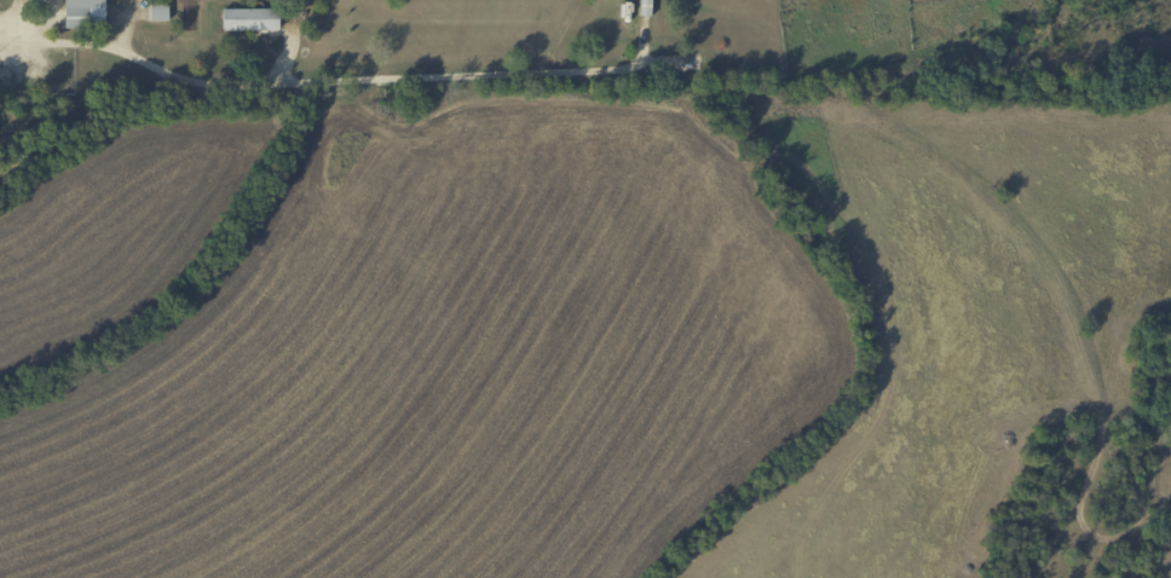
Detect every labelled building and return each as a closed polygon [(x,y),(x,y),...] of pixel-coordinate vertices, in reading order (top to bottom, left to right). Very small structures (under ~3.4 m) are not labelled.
[(65,25),(105,27),(106,0),(66,0),(65,25)] [(279,29),(279,7),(223,9),(223,31),(279,29)]
